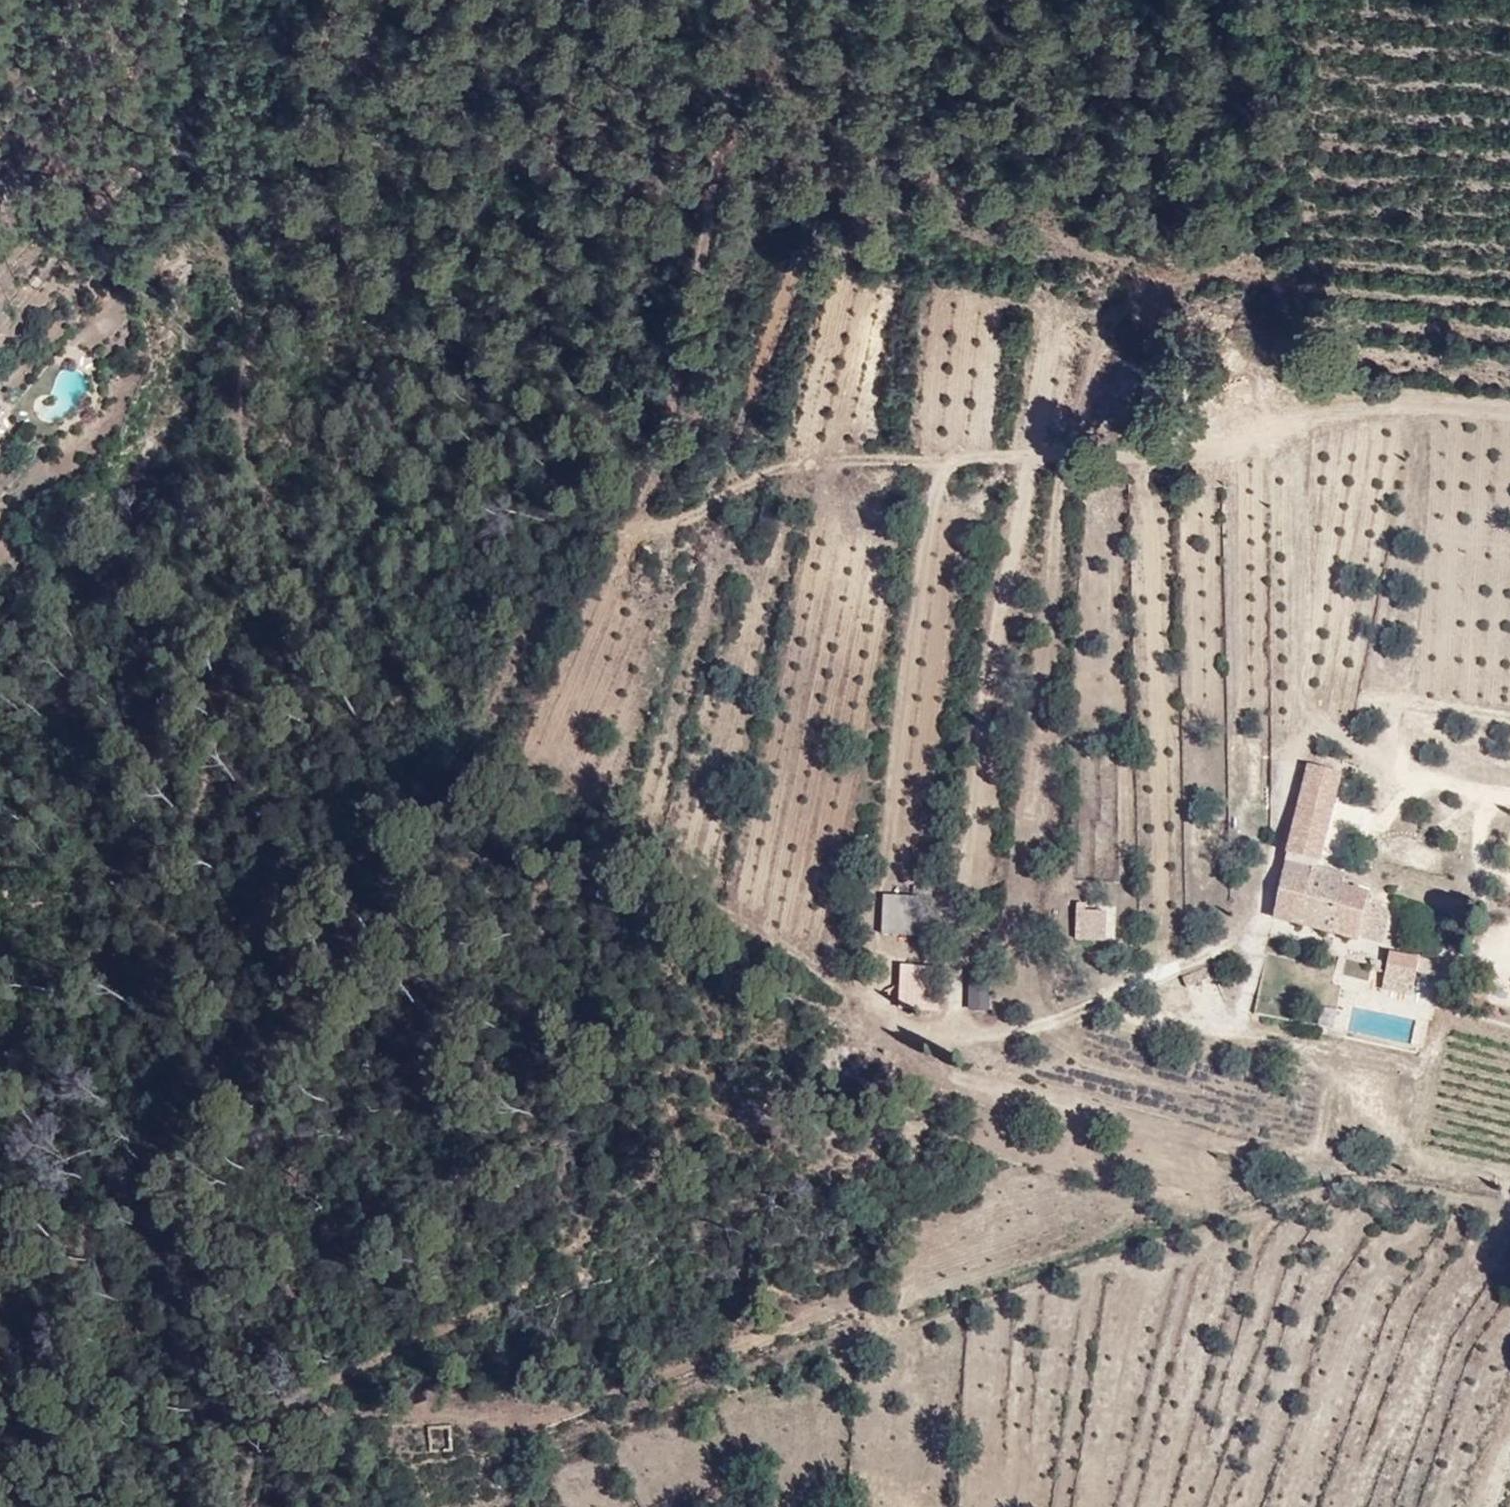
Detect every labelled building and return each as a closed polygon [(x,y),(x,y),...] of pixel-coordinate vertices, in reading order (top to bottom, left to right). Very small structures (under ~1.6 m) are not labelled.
[(1304,857),(1273,849),(1256,913),(1340,934),(1340,933),(1351,900),(1353,890),(1326,883),(1329,871),(1301,864),(1304,857)] [(881,895),(881,935),(915,935),(915,895),(881,895)] [(1351,900),(1340,933),(1363,939),(1372,906),(1351,900)] [(1107,907),(1075,906),(1073,939),(1105,940),(1107,907)] [(1421,957),(1371,948),(1369,962),(1399,968),(1419,971),(1421,957)] [(1399,968),(1369,962),(1364,987),(1395,992),(1399,968)] [(896,1007),(940,1010),(943,967),(899,964),(896,1007)] [(990,982),(967,982),(967,1010),(990,1010),(990,982)]
